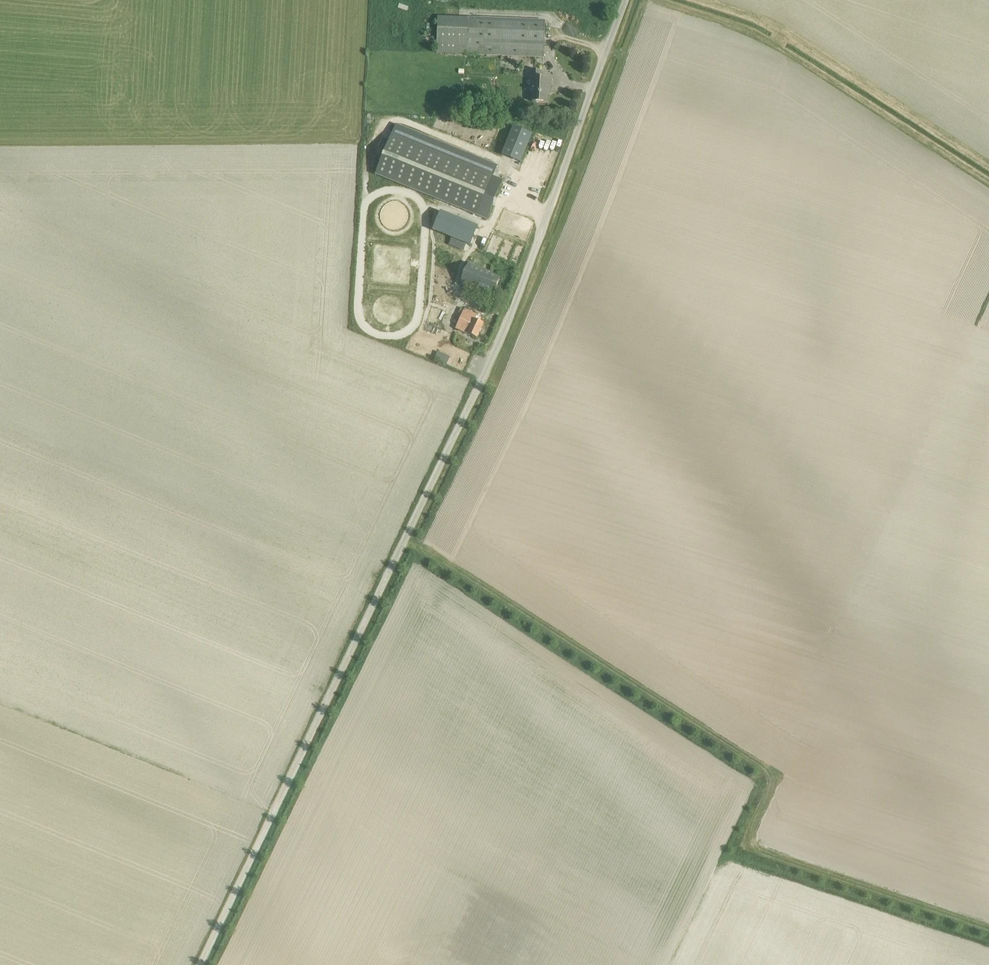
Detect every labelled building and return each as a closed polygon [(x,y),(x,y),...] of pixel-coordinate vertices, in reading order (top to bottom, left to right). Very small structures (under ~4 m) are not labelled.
[(545,21),(439,17),(437,53),(528,56),(544,57),(545,21)] [(543,78),(543,71),(532,71),(531,86),(533,86),(533,102),(548,103),(548,94),(551,94),(551,93),(550,94),(548,94),(548,88),(551,88),(551,89),(552,79),(543,78)] [(391,135),(376,174),(478,216),(487,219),(502,181),(493,176),(497,166),(396,124),(391,135)] [(513,127),(502,154),(521,162),(532,134),(513,127)] [(441,212),(434,231),(471,246),(478,227),(441,212)] [(469,264),(462,283),(474,287),(474,285),(494,293),(500,278),(485,273),(486,271),(469,264)] [(457,328),(477,338),(480,331),(480,330),(481,328),(481,329),(484,323),(475,319),(477,315),(465,309),(457,328)]
